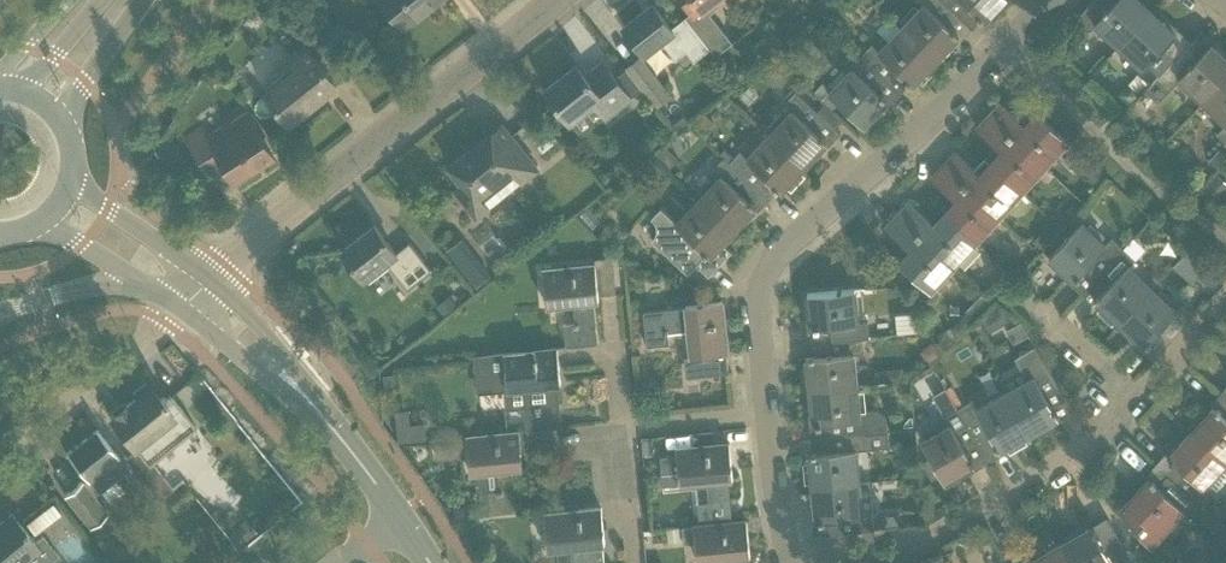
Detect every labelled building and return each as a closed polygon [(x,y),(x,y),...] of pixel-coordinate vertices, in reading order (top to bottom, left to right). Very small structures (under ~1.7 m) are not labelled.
[(405,27),(440,0),(384,0),(405,27)] [(682,2),(690,13),(685,17),(710,48),(716,55),(733,42),(710,13),(716,8),(711,2),(714,0),(685,0),(682,2)] [(824,18),(842,3),(839,0),(809,0),(824,18)] [(901,28),(936,60),(958,37),(961,39),(971,29),(965,23),(966,23),(941,0),(919,0),(924,4),(901,28)] [(966,23),(965,23),(971,29),(982,18),(985,20),(1004,0),(941,0),(966,23)] [(1151,11),(1140,0),(1116,0),(1113,3),(1109,0),(1094,0),(1072,23),(1085,35),(1094,25),(1118,46),(1151,11)] [(710,48),(685,17),(672,27),(653,3),(624,26),(646,54),(662,41),(676,59),(687,51),(694,61),(710,48)] [(1151,11),(1118,46),(1144,69),(1147,64),(1159,75),(1160,76),(1174,60),(1173,59),(1162,49),(1176,34),(1151,11)] [(873,44),(862,55),(862,56),(894,88),(900,93),(910,82),(913,84),(936,60),(901,28),(880,50),(873,44)] [(1145,91),(1159,103),(1179,81),(1203,102),(1225,77),(1225,58),(1212,45),(1198,60),(1185,47),(1173,59),(1174,60),(1160,76),(1159,75),(1145,91)] [(308,48),(294,60),(299,67),(267,93),(290,121),(337,84),(308,48)] [(832,90),(829,92),(839,102),(840,102),(864,125),(876,112),(884,103),(887,106),(900,93),(894,88),(862,56),(862,55),(857,50),(845,63),(851,69),(847,74),(833,89),(832,90)] [(626,69),(642,89),(656,107),(670,96),(640,58),(626,69)] [(632,98),(615,77),(603,62),(586,75),(577,63),(545,89),(570,121),(581,136),(604,117),(606,119),(632,98)] [(741,65),(733,72),(740,81),(749,73),(741,65)] [(1203,102),(1225,123),(1216,133),(1225,142),(1225,77),(1203,102)] [(1124,88),(1117,95),(1129,105),(1139,94),(1133,88),(1124,88)] [(792,112),(769,135),(804,167),(825,145),(827,147),(840,133),(797,92),(785,105),(792,112)] [(1001,101),(988,114),(1045,166),(1068,141),(1036,112),(1025,124),(1001,101)] [(207,137),(201,126),(185,136),(202,162),(217,152),(236,181),(273,156),(245,112),(207,137)] [(685,113),(671,124),(677,132),(691,122),(685,113)] [(1045,166),(988,114),(976,127),(1001,150),(990,162),(1022,191),(1045,166)] [(476,217),(537,169),(502,123),(449,165),(462,181),(453,188),(476,217)] [(804,167),(769,135),(748,158),(741,152),(731,162),(740,170),(739,171),(769,199),(779,189),(782,191),(804,167)] [(665,146),(657,155),(670,168),(679,159),(665,146)] [(1209,161),(1217,168),(1225,158),(1225,155),(1220,149),(1209,161)] [(955,150),(943,164),(999,216),(1022,191),(990,162),(980,173),(955,150)] [(702,196),(699,199),(734,231),(745,219),(755,209),(758,211),(769,199),(739,171),(740,170),(731,162),(725,157),(713,170),(721,176),(716,181),(702,196)] [(999,216),(943,164),(930,177),(956,200),(945,212),(976,240),(999,216)] [(1094,165),(1084,177),(1095,186),(1105,175),(1094,165)] [(1207,186),(1220,198),(1225,191),(1225,182),(1217,174),(1207,186)] [(677,223),(671,217),(662,208),(652,218),(656,222),(657,228),(657,235),(655,238),(652,240),(689,273),(696,265),(708,276),(725,259),(716,251),(734,231),(699,199),(677,223)] [(909,200),(897,213),(954,265),(976,240),(945,212),(934,223),(909,200)] [(954,265),(897,213),(885,227),(910,249),(899,261),(930,290),(954,265)] [(1106,243),(1082,221),(1048,258),(1073,281),(1076,278),(1087,288),(1125,246),(1113,235),(1106,243)] [(409,289),(432,270),(410,242),(396,253),(374,225),(343,249),(366,278),(380,267),(384,271),(390,266),(409,289)] [(1043,229),(1033,241),(1042,249),(1053,237),(1043,229)] [(1137,257),(1125,246),(1087,288),(1097,298),(1095,301),(1119,323),(1153,287),(1129,265),(1137,257)] [(1188,253),(1179,266),(1195,277),(1204,263),(1188,253)] [(1017,260),(1010,268),(1018,276),(1026,268),(1017,260)] [(598,300),(594,263),(542,269),(546,304),(573,301),(575,322),(563,323),(565,346),(598,343),(594,300),(598,300)] [(483,266),(469,277),(477,286),(490,275),(483,266)] [(1153,287),(1119,323),(1144,346),(1146,343),(1158,354),(1195,314),(1181,301),(1175,307),(1153,287)] [(869,319),(858,320),(855,289),(807,294),(810,327),(814,327),(815,342),(862,337),(863,337),(871,337),(869,319)] [(449,295),(436,305),(444,314),(457,304),(449,295)] [(643,311),(647,345),(669,343),(668,331),(688,329),(691,357),(695,356),(698,375),(728,372),(726,353),(727,352),(722,300),(686,304),(686,307),(643,311)] [(914,312),(895,314),(898,333),(927,330),(914,312)] [(1018,320),(1003,328),(1010,342),(1025,333),(1018,320)] [(951,326),(940,331),(945,342),(956,338),(951,326)] [(817,356),(809,357),(805,357),(809,390),(858,384),(855,354),(864,353),(863,337),(862,337),(815,342),(817,356)] [(932,340),(920,351),(930,362),(942,351),(932,340)] [(560,383),(556,347),(475,356),(479,392),(535,386),(537,406),(525,407),(528,430),(560,427),(555,383),(560,383)] [(1074,412),(1042,359),(1035,347),(1015,358),(1020,367),(1001,379),(1007,390),(1005,391),(1030,434),(1058,418),(1059,421),(1074,412)] [(191,405),(206,386),(192,375),(177,394),(191,405)] [(172,491),(150,463),(195,427),(170,395),(166,399),(163,396),(159,399),(146,382),(132,393),(135,397),(126,405),(126,404),(113,414),(110,417),(137,451),(126,459),(159,501),(172,491)] [(809,423),(811,438),(864,433),(888,430),(887,417),(879,410),(861,412),(858,384),(809,390),(813,423),(809,423)] [(1030,434),(1005,391),(978,407),(973,399),(959,408),(990,461),(1004,453),(1002,450),(1030,434)] [(1191,431),(1225,463),(1225,399),(1217,409),(1214,406),(1191,431)] [(949,423),(921,439),(931,457),(925,461),(926,463),(924,465),(932,479),(941,474),(946,482),(974,466),(976,469),(990,461),(959,408),(945,416),(949,423)] [(909,416),(904,423),(904,426),(913,425),(912,416),(909,416)] [(410,422),(396,424),(397,440),(426,437),(424,420),(410,422)] [(128,469),(122,462),(96,429),(66,453),(86,477),(64,495),(90,527),(107,513),(94,496),(128,469)] [(519,431),(467,436),(470,472),(478,471),(480,493),(488,492),(490,513),(522,510),(518,467),(523,467),(519,431)] [(1191,431),(1169,456),(1171,458),(1161,469),(1201,506),(1213,493),(1205,486),(1225,464),(1225,463),(1191,431)] [(864,433),(811,438),(812,453),(808,454),(812,487),(860,481),(856,449),(865,448),(864,433)] [(434,439),(413,441),(414,453),(435,451),(434,439)] [(653,439),(643,440),(644,453),(654,453),(653,439)] [(461,456),(459,440),(436,443),(437,458),(461,456)] [(677,454),(660,456),(663,486),(695,482),(707,481),(709,500),(697,501),(700,524),(700,525),(732,521),(728,479),(732,478),(729,442),(676,448),(677,454)] [(918,466),(903,467),(904,477),(919,476),(918,466)] [(1149,477),(1126,502),(1129,505),(1122,513),(1158,553),(1170,541),(1162,534),(1184,510),(1191,517),(1201,506),(1161,469),(1151,479),(1149,477)] [(863,513),(860,481),(812,487),(816,520),(819,520),(821,536),(875,530),(873,512),(863,513)] [(52,503),(25,523),(34,534),(60,514),(52,503)] [(602,544),(605,543),(601,507),(544,513),(548,549),(580,546),(581,562),(604,562),(602,544)] [(26,562),(27,562),(48,562),(58,555),(42,535),(34,541),(27,532),(12,513),(0,523),(0,562),(25,562),(26,562)] [(900,515),(884,516),(885,525),(901,524),(900,515)] [(247,518),(229,534),(239,546),(257,530),(247,518)] [(682,529),(667,530),(668,542),(694,540),(696,559),(725,556),(725,562),(746,562),(745,556),(750,555),(746,519),(732,521),(700,525),(700,524),(681,525),(682,529)] [(1109,519),(1093,529),(1091,526),(1062,542),(1074,562),(1134,562),(1109,519)] [(1221,530),(1190,562),(1213,562),(1225,549),(1225,535),(1221,530)] [(1062,542),(1033,559),(1035,562),(1033,562),(1074,562),(1062,542)] [(1137,552),(1143,562),(1156,562),(1159,562),(1149,545),(1137,552)] [(944,560),(942,554),(916,562),(951,562),(950,558),(944,560)]
